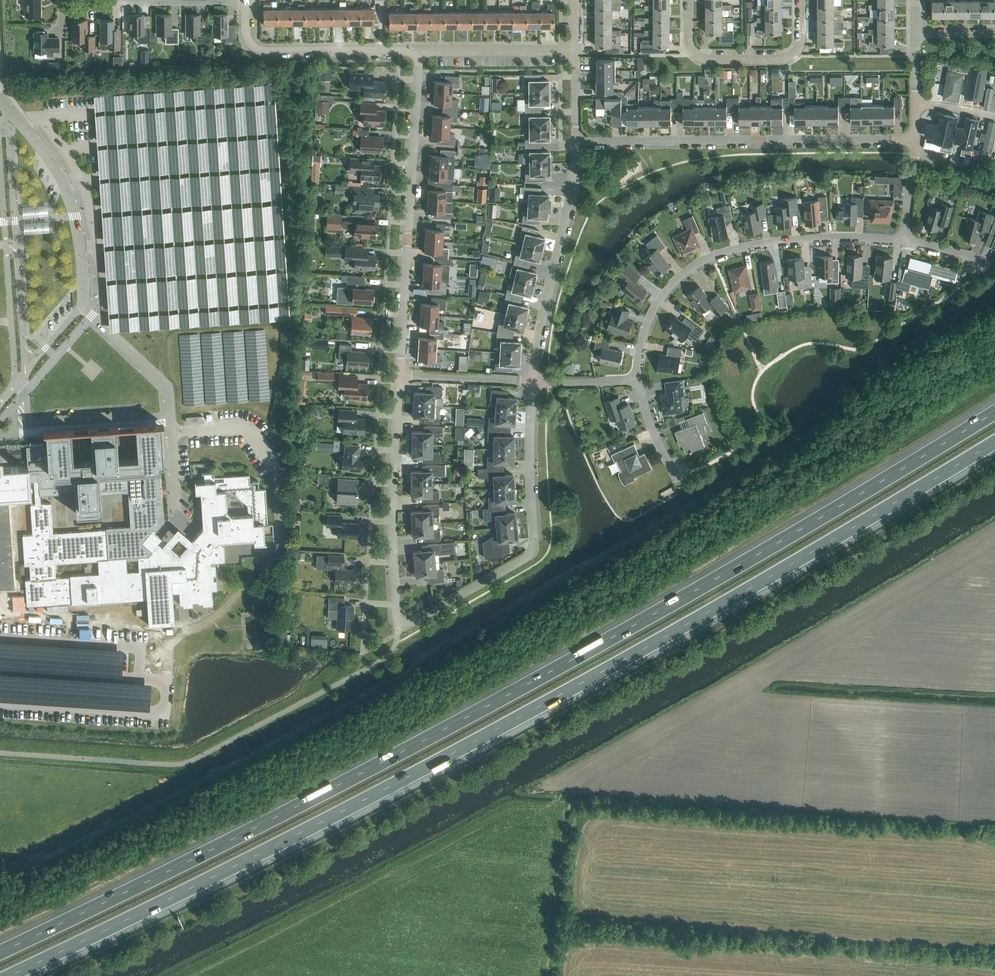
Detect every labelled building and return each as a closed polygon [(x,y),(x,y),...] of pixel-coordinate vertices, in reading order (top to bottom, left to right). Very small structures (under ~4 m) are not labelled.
[(41,0),(25,0),(25,17),(41,17),(41,0)] [(612,0),(596,0),(596,8),(612,8),(612,10),(621,10),(621,5),(612,5),(612,0)] [(670,0),(654,0),(654,5),(645,5),(645,10),(654,10),(654,8),(670,8),(670,0)] [(722,0),(706,0),(706,7),(722,7),(722,9),(731,9),(731,5),(722,5),(722,0)] [(782,0),(766,0),(766,4),(757,4),(757,9),(766,9),(766,7),(782,7),(782,0)] [(834,0),(818,0),(818,7),(834,7),(834,9),(843,9),(843,4),(834,4),(834,0)] [(894,0),(878,0),(878,4),(869,4),(869,9),(878,9),(878,7),(894,7),(894,0)] [(933,0),(933,16),(945,16),(945,0),(939,0),(933,0)] [(945,16),(958,16),(958,0),(945,0),(945,16)] [(958,16),(970,16),(970,0),(958,0),(958,16)] [(970,16),(983,16),(983,0),(970,0),(970,16)] [(983,16),(994,16),(994,0),(983,0),(983,16)] [(540,27),(540,11),(539,11),(539,1),(532,1),(532,11),(526,11),(526,27),(540,27)] [(554,27),(554,11),(554,3),(547,3),(547,5),(547,11),(540,11),(540,27),(554,27)] [(526,11),(526,5),(519,5),(519,11),(512,12),(512,27),(526,27),(526,11)] [(430,12),(430,6),(423,6),(423,12),(416,12),(416,28),(430,28),(430,12)] [(722,17),(722,9),(722,7),(706,7),(706,20),(722,20),(722,22),(731,22),(731,17),(722,17)] [(782,19),(782,7),(766,7),(766,9),(766,17),(757,17),(757,21),(766,21),(766,20),(782,19)] [(834,17),(834,9),(834,7),(818,7),(818,19),(834,19),(834,21),(843,21),(843,17),(834,17)] [(894,19),(894,7),(878,7),(878,9),(878,16),(869,16),(869,19),(869,21),(878,21),(878,19),(894,19)] [(291,24),(291,8),(277,9),(277,24),(291,24)] [(305,24),(305,8),(291,8),(291,24),(305,24)] [(318,24),(318,8),(305,8),(305,24),(318,24)] [(332,24),(332,8),(318,8),(318,24),(332,24)] [(346,24),(346,8),(332,8),(332,24),(346,24)] [(359,24),(359,8),(346,8),(346,24),(359,24)] [(373,8),(359,8),(359,24),(373,24),(373,8)] [(416,28),(416,12),(416,8),(410,8),(410,12),(403,12),(403,28),(416,28)] [(612,17),(612,10),(612,8),(596,8),(596,21),(612,21),(612,22),(621,22),(621,17),(612,17)] [(670,20),(670,8),(654,8),(654,10),(654,17),(645,17),(645,22),(654,22),(654,20),(670,20)] [(277,24),(277,9),(263,9),(263,24),(277,24)] [(403,28),(403,12),(389,12),(389,28),(403,28)] [(444,28),(444,12),(430,12),(430,28),(444,28)] [(457,28),(457,12),(444,12),(444,28),(457,28)] [(471,28),(471,12),(457,12),(457,28),(471,28)] [(485,28),(485,12),(471,12),(471,28),(485,28)] [(499,27),(498,12),(485,12),(485,28),(499,27)] [(512,27),(512,12),(498,12),(499,27),(512,27)] [(150,43),(150,27),(144,27),(144,14),(129,14),(129,34),(139,34),(139,43),(150,43)] [(178,43),(178,28),(171,28),(171,14),(156,14),(156,34),(165,34),(165,43),(178,43)] [(196,42),(206,42),(206,30),(200,30),(200,14),(186,14),(186,34),(196,34),(196,42)] [(227,25),(227,14),(212,14),(212,35),(225,35),(226,41),(236,41),(235,25),(227,25)] [(114,33),(114,19),(100,19),(100,39),(98,39),(98,48),(101,48),(102,49),(103,49),(105,49),(106,48),(107,48),(109,48),(120,48),(120,33),(114,33)] [(782,32),(782,19),(766,20),(766,21),(766,29),(757,29),(757,34),(766,34),(766,32),(782,32)] [(834,29),(834,21),(834,19),(818,19),(818,32),(834,32),(834,34),(843,34),(843,29),(834,29)] [(894,31),(894,19),(878,19),(878,21),(878,29),(869,29),(869,33),(878,33),(878,32),(894,31)] [(87,36),(87,20),(72,20),(72,40),(82,40),(82,49),(94,49),(94,36),(87,36)] [(670,33),(670,20),(654,20),(654,22),(654,30),(645,30),(645,32),(645,34),(654,34),(654,33),(670,33)] [(734,30),(728,30),(722,30),(722,22),(722,20),(706,20),(706,33),(720,33),(720,42),(734,42),(734,30)] [(612,30),(612,22),(612,21),(596,21),(596,33),(612,33),(612,35),(621,35),(621,30),(612,30)] [(755,33),(755,22),(747,22),(747,33),(755,33)] [(894,44),(894,31),(878,32),(878,33),(878,41),(869,41),(869,46),(879,46),(879,44),(894,44)] [(58,51),(58,37),(51,37),(51,38),(48,38),(48,32),(34,32),(34,51),(47,51),(47,55),(53,55),(53,51),(58,51)] [(834,41),(834,34),(834,32),(818,32),(818,45),(833,45),(833,46),(843,46),(843,41),(834,41)] [(612,42),(612,35),(612,33),(596,33),(596,46),(612,45),(612,47),(616,47),(621,47),(621,42),(612,42)] [(670,45),(670,33),(654,33),(654,34),(654,40),(644,40),(642,42),(642,52),(666,52),(665,45),(670,45)] [(115,56),(115,70),(123,70),(123,56),(115,56)] [(615,70),(615,59),(598,59),(598,70),(615,70)] [(64,71),(64,62),(47,62),(47,71),(64,71)] [(957,71),(968,73),(969,66),(958,64),(957,71)] [(332,76),(333,67),(319,67),(319,75),(332,76)] [(977,74),(987,76),(989,69),(978,68),(977,74)] [(616,77),(615,70),(598,70),(598,80),(598,81),(616,81),(622,81),(622,77),(616,77)] [(385,97),(386,82),(372,81),(372,80),(364,79),(364,80),(362,80),(363,73),(350,72),(349,88),(364,89),(363,95),(385,97)] [(964,75),(949,72),(943,101),(959,103),(964,75)] [(548,83),(548,80),(541,80),(541,74),(524,74),(524,85),(529,85),(529,92),(551,92),(551,86),(548,83)] [(459,87),(459,82),(459,76),(445,75),(444,81),(432,81),(432,92),(452,93),(452,87),(459,87)] [(985,79),(971,76),(965,105),(979,107),(985,79)] [(616,81),(598,81),(598,80),(596,80),(596,92),(611,92),(611,98),(622,98),(625,95),(621,91),(616,91),(614,91),(614,81),(616,81)] [(93,97),(94,111),(273,99),(272,85),(93,97)] [(716,107),(716,98),(715,98),(715,99),(710,99),(710,91),(705,91),(705,99),(705,123),(716,123),(716,107)] [(451,104),(452,93),(432,92),(431,103),(443,103),(443,109),(457,110),(458,104),(451,104)] [(548,103),(548,100),(551,97),(551,92),(529,92),(529,99),(524,99),(524,109),(540,109),(540,103),(548,103)] [(694,107),(694,99),(683,99),(683,92),(677,92),(677,98),(677,111),(683,111),(683,125),(695,125),(695,123),(694,123),(694,107)] [(705,123),(705,99),(698,99),(698,93),(694,93),(694,99),(694,107),(694,123),(695,123),(705,123)] [(638,108),(638,106),(638,103),(628,103),(628,98),(625,95),(622,98),(622,111),(627,111),(628,126),(639,126),(639,124),(639,108),(638,108)] [(488,97),(480,96),(479,109),(488,110),(488,97)] [(761,123),(761,105),(761,96),(756,96),(756,105),(750,105),(750,107),(750,123),(761,123)] [(894,109),(900,109),(900,96),(894,96),(894,104),(894,106),(884,106),(883,106),(883,122),(883,124),(894,124),(894,109)] [(783,110),(789,110),(789,97),(782,97),(782,98),(772,98),(772,105),(772,107),(772,123),(771,123),(771,125),(783,125),(783,110)] [(806,107),(806,105),(805,102),(795,102),(795,97),(789,97),(789,110),(795,110),(795,124),(806,124),(806,122),(806,107)] [(839,109),(845,109),(844,97),(838,97),(838,105),(838,107),(828,107),(827,107),(828,122),(827,122),(827,124),(839,124),(839,109)] [(861,106),(861,104),(861,97),(844,97),(845,109),(851,109),(851,124),(862,124),(862,122),(862,106),(861,106)] [(622,111),(622,98),(611,98),(596,98),(596,108),(612,108),(612,126),(622,126),(622,111)] [(671,111),(677,111),(677,98),(671,98),(671,106),(671,108),(660,108),(660,123),(660,125),(671,125),(671,111)] [(727,110),(733,110),(733,98),(727,98),(727,105),(726,105),(726,107),(716,107),(716,123),(716,125),(727,125),(727,110)] [(750,107),(740,107),(740,105),(739,105),(739,98),(733,98),(733,110),(739,110),(739,125),(750,125),(750,123),(750,107)] [(329,109),(329,100),(317,99),(317,108),(329,109)] [(660,108),(660,106),(660,99),(654,99),(654,106),(649,106),(649,123),(660,123),(660,108)] [(383,125),(384,110),(376,109),(376,102),(360,101),(360,104),(354,104),(354,110),(364,111),(363,123),(383,125)] [(94,115),(96,144),(276,133),(274,104),(94,115)] [(873,122),(872,104),(861,104),(861,106),(862,106),(862,122),(873,122)] [(883,106),(884,106),(884,104),(872,104),(873,122),(883,122),(883,106)] [(772,107),(772,105),(761,105),(761,123),(771,123),(772,123),(772,107)] [(817,122),(817,105),(806,105),(806,107),(806,122),(817,122)] [(827,107),(828,107),(828,105),(817,105),(817,122),(827,122),(828,122),(827,107)] [(649,123),(649,106),(638,106),(638,108),(639,108),(639,124),(649,123)] [(456,121),(457,110),(443,109),(442,115),(430,114),(430,126),(449,127),(450,121),(456,121)] [(549,119),(548,115),(540,116),(540,109),(524,109),(524,116),(529,116),(529,127),(551,127),(551,121),(549,119)] [(978,122),(967,120),(961,148),(972,150),(978,122)] [(955,122),(946,121),(942,143),(951,145),(955,122)] [(990,122),(984,151),(993,153),(994,145),(994,123),(990,122)] [(449,133),(449,127),(430,126),(429,137),(441,137),(441,143),(455,144),(455,138),(453,138),(454,133),(449,133)] [(549,139),(549,135),(551,133),(551,127),(529,127),(529,139),(525,139),(525,145),(541,145),(541,139),(549,139)] [(381,152),(382,137),(369,136),(369,130),(357,129),(356,135),(361,136),(360,151),(381,152)] [(490,131),(480,131),(480,139),(490,139),(490,131)] [(97,149),(98,177),(278,166),(276,137),(97,149)] [(953,147),(944,145),(942,144),(941,151),(951,153),(953,147)] [(549,154),(549,151),(541,151),(541,145),(525,145),(525,153),(518,153),(518,163),(529,163),(551,163),(551,157),(549,154)] [(961,154),(971,157),(972,150),(962,148),(961,154)] [(973,148),(972,150),(971,157),(979,158),(981,149),(973,148)] [(454,167),(454,156),(455,150),(440,149),(440,155),(428,155),(427,166),(454,167)] [(981,158),(991,161),(992,154),(982,152),(981,158)] [(479,155),(478,167),(489,167),(490,155),(479,155)] [(320,165),(320,157),(312,156),(312,164),(320,165)] [(380,179),(380,165),(369,164),(369,158),(349,157),(349,172),(361,173),(360,178),(365,178),(365,181),(372,181),(372,179),(380,179)] [(549,174),(549,171),(551,169),(551,163),(529,163),(530,169),(525,169),(525,181),(542,181),(542,175),(549,174)] [(311,182),(319,183),(320,165),(312,164),(311,182)] [(453,184),(453,173),(454,167),(427,166),(426,177),(438,177),(438,183),(453,184)] [(99,182),(100,211),(280,199),(278,171),(99,182)] [(479,184),(488,184),(489,176),(480,175),(479,184)] [(452,201),(453,184),(438,183),(438,189),(426,188),(425,200),(452,201)] [(491,186),(490,199),(497,200),(498,187),(491,186)] [(548,198),(548,194),(541,194),(542,188),(521,186),(520,193),(524,193),(524,197),(528,198),(528,204),(550,206),(550,200),(548,198)] [(366,208),(378,209),(379,195),(366,194),(367,188),(350,187),(350,193),(354,194),(353,211),(366,212),(366,208)] [(486,201),(487,188),(479,188),(478,201),(486,201)] [(729,202),(727,192),(720,193),(722,203),(729,202)] [(827,196),(818,197),(818,200),(804,201),(806,224),(821,223),(820,217),(828,216),(827,196)] [(798,212),(797,197),(783,198),(783,206),(777,207),(779,227),(792,225),(790,212),(798,212)] [(864,197),(852,197),(851,203),(845,202),(845,207),(837,207),(837,219),(845,219),(845,222),(857,223),(857,212),(863,212),(864,197)] [(894,211),(894,200),(870,199),(869,211),(872,211),(872,219),(890,220),(890,210),(894,211)] [(451,218),(451,207),(452,201),(425,200),(424,211),(436,211),(436,217),(451,218)] [(759,217),(766,216),(764,203),(751,205),(752,212),(739,214),(741,222),(745,222),(747,232),(762,229),(759,217)] [(953,206),(944,204),(940,203),(939,209),(931,206),(925,227),(938,230),(941,217),(949,219),(953,206)] [(100,216),(102,244),(282,233),(280,204),(100,216)] [(487,217),(495,217),(496,204),(488,204),(487,217)] [(547,214),(549,212),(550,206),(528,204),(527,211),(523,211),(522,222),(539,223),(540,217),(546,218),(547,214)] [(728,236),(725,220),(733,218),(730,205),(717,208),(718,215),(709,217),(710,220),(709,222),(711,224),(714,239),(728,236)] [(986,229),(989,218),(990,212),(980,209),(977,219),(969,217),(963,237),(976,241),(980,228),(986,229)] [(341,230),(342,215),(327,214),(326,229),(341,230)] [(699,230),(693,215),(684,221),(688,230),(674,237),(679,246),(678,247),(682,255),(691,251),(690,250),(700,245),(694,233),(699,230)] [(491,220),(487,219),(483,234),(488,235),(491,220)] [(376,238),(377,222),(347,221),(346,227),(354,228),(354,236),(367,237),(367,238),(374,239),(374,237),(376,238)] [(449,235),(450,224),(436,223),(435,229),(423,229),(423,240),(442,241),(443,235),(449,235)] [(543,241),(544,237),(537,236),(539,230),(522,226),(520,236),(524,238),(522,244),(544,249),(545,243),(543,241)] [(659,251),(665,246),(657,235),(646,243),(652,252),(644,258),(657,275),(669,266),(661,255),(662,255),(659,251)] [(103,249),(105,278),(285,267),(283,238),(103,249)] [(442,247),(442,241),(423,240),(422,251),(434,251),(433,257),(448,258),(449,248),(442,247)] [(542,255),(544,249),(522,244),(520,255),(515,254),(514,260),(529,264),(531,258),(539,260),(539,257),(542,255)] [(341,257),(341,246),(326,245),(325,256),(341,257)] [(374,269),(375,255),(359,254),(359,247),(345,247),(344,260),(354,260),(354,268),(374,269)] [(481,261),(494,264),(496,258),(483,254),(481,261)] [(862,273),(863,255),(848,254),(846,276),(852,277),(851,287),(869,288),(870,274),(862,273)] [(832,270),(832,256),(819,256),(819,275),(827,275),(827,282),(839,282),(839,270),(832,270)] [(890,279),(893,257),(878,256),(875,277),(890,279)] [(452,258),(448,258),(433,257),(433,263),(421,263),(420,274),(449,275),(450,264),(452,264),(452,258)] [(803,273),(802,257),(789,258),(790,278),(798,278),(798,288),(813,287),(812,273),(803,273)] [(938,274),(940,275),(938,281),(953,285),(954,281),(956,281),(958,272),(911,259),(909,269),(900,267),(897,288),(907,290),(910,280),(929,285),(931,276),(937,277),(938,274)] [(535,275),(536,272),(528,270),(529,264),(514,260),(512,266),(511,266),(509,276),(514,278),(514,279),(535,284),(537,278),(535,275)] [(776,274),(774,261),(761,262),(764,287),(778,285),(777,274),(776,274)] [(636,282),(641,276),(627,265),(619,275),(624,278),(620,283),(620,286),(623,288),(638,301),(647,290),(636,282)] [(751,287),(745,266),(729,270),(735,291),(741,289),(741,291),(743,293),(745,292),(746,290),(745,288),(751,287)] [(105,283),(107,312),(287,300),(285,272),(105,283)] [(484,285),(487,274),(481,272),(478,284),(484,285)] [(446,293),(447,282),(449,282),(449,275),(420,274),(420,285),(432,285),(431,292),(446,293)] [(372,302),(373,288),(362,288),(362,276),(342,275),(341,280),(347,281),(347,287),(337,286),(337,300),(372,302)] [(534,289),(535,284),(514,279),(513,285),(508,284),(505,295),(521,299),(522,293),(530,295),(531,291),(534,289)] [(895,299),(897,282),(886,281),(884,297),(895,299)] [(728,307),(717,294),(711,299),(700,286),(696,289),(688,296),(696,305),(696,308),(697,309),(700,310),(701,312),(707,307),(711,307),(718,315),(728,307)] [(482,304),(486,292),(480,290),(477,302),(482,304)] [(787,306),(785,290),(777,291),(779,307),(787,306)] [(762,309),(758,292),(749,293),(752,311),(762,309)] [(527,310),(527,306),(519,305),(521,299),(505,295),(504,301),(509,302),(506,314),(527,318),(528,313),(527,310)] [(445,309),(446,298),(431,297),(431,303),(419,303),(418,314),(438,315),(438,309),(445,309)] [(895,304),(884,302),(883,310),(894,312),(895,304)] [(107,316),(108,330),(288,319),(287,305),(107,316)] [(335,306),(335,309),(341,310),(341,315),(356,316),(356,307),(342,306),(335,306)] [(626,319),(629,310),(617,306),(614,315),(613,314),(608,328),(627,335),(632,321),(626,319)] [(305,313),(304,321),(312,321),(312,313),(305,313)] [(444,321),(437,321),(438,315),(418,314),(417,325),(429,325),(429,331),(443,332),(444,321)] [(526,324),(527,318),(506,314),(504,319),(500,318),(497,332),(512,334),(514,327),(522,329),(523,326),(526,324)] [(370,333),(371,318),(358,318),(358,317),(352,316),(352,317),(346,317),(346,325),(352,325),(351,332),(370,333)] [(704,330),(689,319),(685,325),(675,317),(666,328),(682,340),(687,334),(696,341),(704,330)] [(245,332),(249,404),(270,402),(266,331),(245,332)] [(443,338),(443,332),(429,331),(429,337),(417,336),(416,348),(436,349),(436,338),(443,338)] [(223,333),(227,405),(248,404),(244,332),(223,333)] [(520,345),(520,341),(512,341),(512,334),(497,332),(496,346),(500,346),(500,352),(522,353),(522,347),(520,345)] [(583,336),(578,332),(574,337),(580,341),(583,336)] [(201,335),(205,406),(226,405),(222,334),(201,335)] [(178,336),(183,407),(204,406),(200,335),(178,336)] [(611,338),(597,335),(594,351),(601,352),(602,354),(600,361),(620,365),(622,351),(609,349),(611,338)] [(328,349),(328,338),(313,337),(312,348),(328,349)] [(368,366),(369,351),(351,350),(351,344),(339,344),(338,359),(346,360),(346,364),(368,366)] [(680,358),(681,358),(682,348),(668,346),(667,355),(660,354),(657,369),(678,372),(680,358)] [(440,354),(435,354),(436,349),(416,348),(415,359),(427,359),(427,365),(441,366),(442,360),(440,360),(440,354)] [(519,361),(521,359),(522,353),(500,352),(499,363),(495,363),(494,369),(511,370),(512,364),(519,365),(519,361)] [(333,382),(334,372),(317,371),(317,381),(333,382)] [(366,399),(367,384),(356,383),(357,375),(339,374),(338,389),(345,389),(344,398),(358,398),(358,400),(365,400),(365,399),(366,399)] [(682,380),(666,382),(667,394),(661,395),(664,414),(665,413),(665,414),(671,414),(671,413),(683,411),(681,395),(684,395),(682,380)] [(441,397),(442,386),(428,386),(428,392),(414,391),(413,404),(440,405),(443,405),(443,397),(441,397)] [(476,395),(477,393),(479,393),(479,386),(470,386),(470,395),(476,395)] [(515,411),(516,397),(505,397),(506,391),(491,389),(490,400),(496,401),(495,410),(515,411)] [(611,420),(618,417),(621,428),(635,423),(629,404),(622,406),(619,397),(605,401),(611,420)] [(439,423),(440,405),(413,404),(413,416),(427,417),(426,423),(439,423)] [(351,417),(351,409),(338,409),(338,417),(343,417),(343,432),(364,433),(365,418),(351,417)] [(514,424),(515,411),(495,410),(495,418),(489,417),(488,428),(503,429),(503,423),(514,424)] [(676,433),(679,443),(682,444),(686,453),(690,451),(690,452),(693,452),(692,450),(705,445),(700,433),(706,431),(704,425),(708,423),(703,412),(687,418),(690,425),(677,430),(676,433)] [(467,417),(467,425),(475,426),(476,418),(467,417)] [(30,493),(30,491),(32,491),(32,488),(29,488),(29,479),(34,479),(35,504),(30,504),(33,534),(23,534),(25,565),(30,565),(31,579),(26,579),(27,605),(73,602),(73,603),(77,603),(77,602),(97,601),(97,602),(118,600),(118,599),(147,597),(149,624),(175,623),(173,592),(179,592),(180,604),(182,604),(183,606),(192,605),(192,601),(197,601),(197,603),(202,602),(202,605),(211,604),(210,590),(215,589),(214,580),(212,580),(212,574),(214,574),(213,566),(211,566),(211,563),(223,563),(222,543),(250,542),(250,546),(263,546),(263,545),(261,545),(261,536),(269,536),(269,538),(270,538),(270,525),(265,526),(263,491),(256,491),(256,483),(248,483),(247,476),(212,478),(212,473),(200,473),(200,474),(202,474),(202,483),(193,483),(193,481),(193,494),(198,493),(200,529),(176,554),(152,532),(163,520),(159,463),(163,463),(161,426),(161,422),(46,430),(46,434),(46,444),(27,446),(28,465),(2,467),(1,459),(0,459),(0,495),(30,493)] [(442,432),(442,426),(426,425),(426,431),(412,431),(412,443),(432,444),(432,436),(439,436),(440,432),(442,432)] [(513,449),(514,435),(503,435),(503,429),(488,428),(487,440),(493,440),(493,448),(513,449)] [(439,456),(439,451),(432,451),(432,444),(412,443),(411,456),(425,456),(425,462),(441,462),(441,456),(439,456)] [(616,443),(607,446),(610,451),(618,447),(616,443)] [(622,449),(621,449),(611,454),(615,461),(617,460),(622,470),(621,471),(619,472),(620,474),(621,477),(622,479),(623,481),(625,483),(627,482),(627,483),(636,478),(635,477),(652,468),(645,452),(639,455),(634,444),(634,443),(622,449)] [(358,453),(359,453),(359,445),(345,444),(344,455),(342,455),(342,469),(362,470),(362,456),(358,456),(358,453)] [(513,462),(513,449),(493,448),(493,457),(487,457),(487,468),(502,468),(502,462),(513,462)] [(445,465),(437,465),(425,465),(425,470),(411,471),(411,483),(431,483),(431,475),(445,475),(445,465)] [(514,487),(513,474),(502,474),(502,468),(487,468),(478,468),(478,478),(488,477),(488,480),(494,480),(494,488),(514,487)] [(329,485),(329,476),(321,476),(320,485),(329,485)] [(357,502),(358,486),(355,486),(355,479),(338,478),(337,501),(343,507),(349,501),(357,502)] [(431,491),(431,483),(411,483),(411,496),(425,496),(425,501),(439,501),(439,491),(431,491)] [(514,501),(514,487),(494,488),(494,498),(488,498),(488,508),(503,507),(503,501),(514,501)] [(667,489),(660,493),(663,497),(670,493),(667,489)] [(301,500),(291,499),(291,509),(300,510),(301,500)] [(439,522),(438,504),(425,504),(425,510),(411,511),(412,523),(432,522),(439,522)] [(516,525),(515,512),(504,513),(503,507),(488,508),(482,509),(483,520),(495,519),(496,528),(516,525)] [(341,522),(342,515),(327,514),(326,526),(338,527),(337,536),(357,537),(358,523),(341,522)] [(440,540),(440,530),(432,530),(432,522),(412,523),(412,536),(426,535),(427,541),(440,540)] [(518,539),(516,525),(496,528),(497,536),(491,537),(492,549),(507,548),(507,540),(518,539)] [(434,553),(455,551),(454,541),(426,544),(427,550),(413,551),(414,564),(435,561),(434,553)] [(344,555),(328,554),(328,555),(317,554),(316,568),(335,569),(335,583),(355,584),(355,570),(343,569),(344,555)] [(444,581),(443,568),(435,569),(435,561),(414,564),(416,576),(430,575),(430,582),(444,581)] [(344,597),(329,596),(328,617),(337,618),(337,628),(352,629),(353,606),(344,605),(344,597)]
